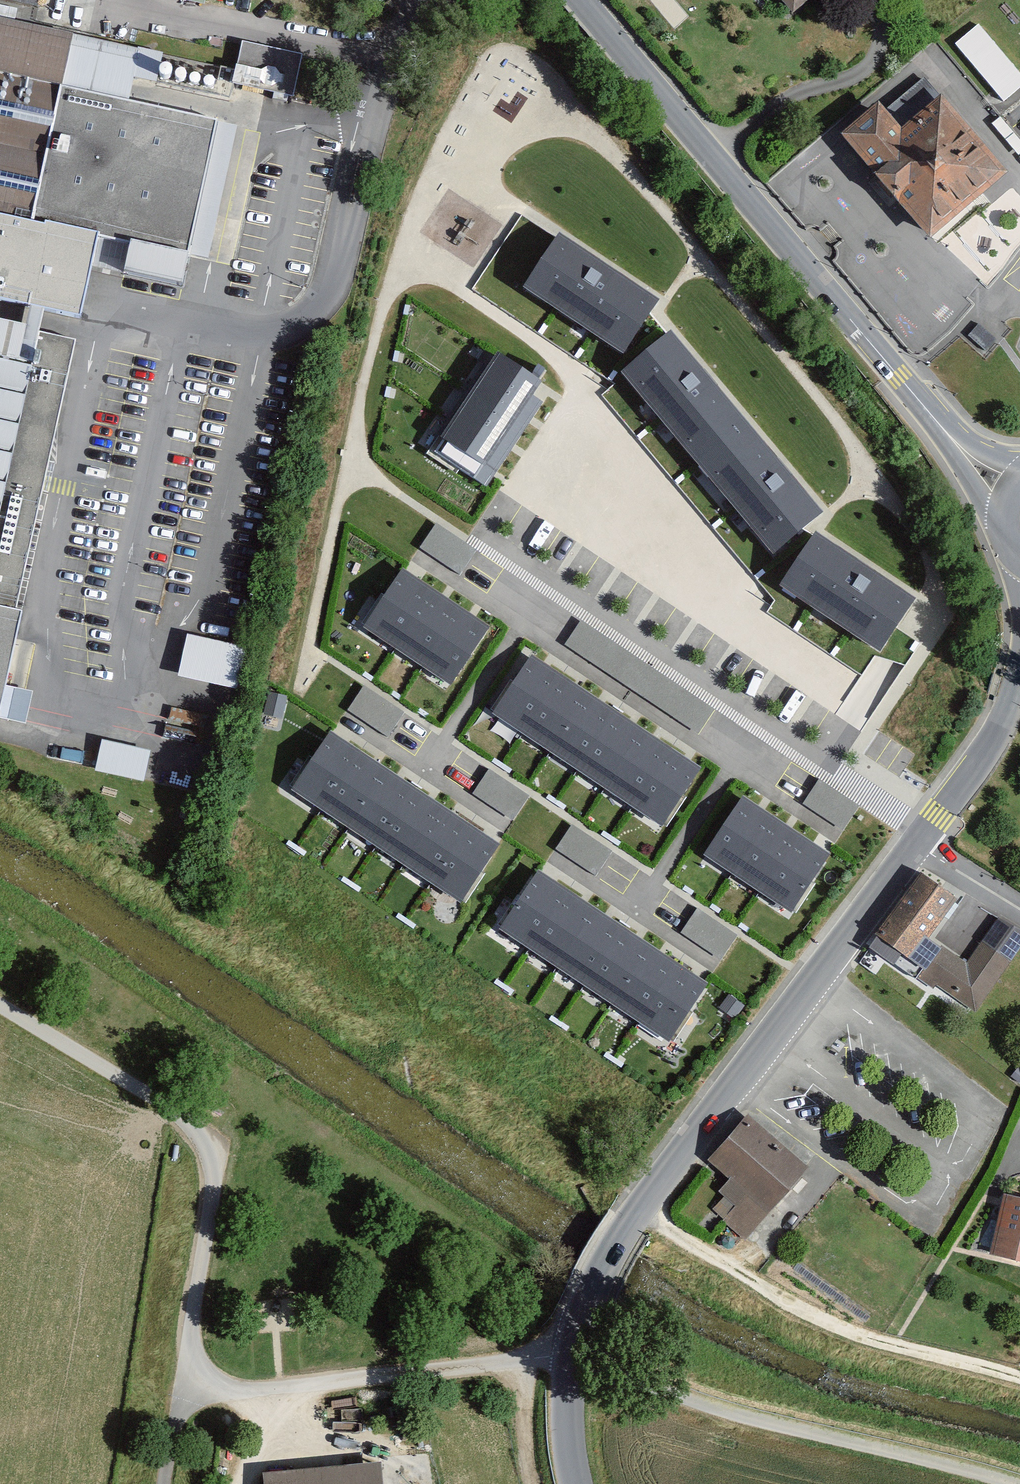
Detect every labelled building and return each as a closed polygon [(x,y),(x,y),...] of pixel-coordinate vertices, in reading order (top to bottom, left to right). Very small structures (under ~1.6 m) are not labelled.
[(50,30),(57,0),(0,0),(0,19),(50,30)] [(803,17),(822,0),(788,0),(803,17)] [(0,19),(0,719),(5,720),(28,615),(23,614),(95,295),(108,236),(57,225),(97,41),(50,30),(0,19)] [(969,62),(1008,112),(1019,103),(1019,62),(1001,38),(969,62)] [(240,72),(97,41),(57,225),(108,236),(95,295),(175,312),(183,276),(200,280),(203,264),(249,274),(282,118),(309,124),(323,55),(247,39),(240,72)] [(848,141),(939,242),(1014,175),(946,99),(909,132),(887,107),(848,141)] [(665,312),(567,250),(532,304),(631,366),(665,312)] [(832,523),(684,339),(636,377),(783,561),(832,523)] [(564,397),(516,363),(458,442),(506,477),(564,397)] [(476,558),(433,533),(417,560),(460,585),(476,558)] [(938,601),(835,540),(806,589),(909,650),(938,601)] [(504,630),(414,574),(380,627),(470,684),(504,630)] [(721,721),(589,632),(572,657),(704,746),(721,721)] [(548,658),(510,714),(681,830),(719,775),(548,658)] [(414,725),(372,700),(356,727),(398,752),(408,736),(414,725)] [(104,736),(97,768),(146,780),(154,748),(104,736)] [(488,913),(527,855),(357,742),(318,800),(488,913)] [(540,806),(498,780),(491,792),(482,807),(524,833),(540,806)] [(843,794),(830,787),(817,810),(858,834),(871,810),(843,794)] [(850,859),(759,802),(722,860),(813,917),(850,859)] [(624,862),(581,837),(565,864),(608,889),(616,875),(624,862)] [(962,907),(922,879),(864,958),(903,987),(962,907)] [(734,994),(565,885),(529,942),(698,1051),(734,994)] [(748,946),(705,921),(698,933),(689,948),(732,973),(748,946)] [(946,962),(929,987),(983,1022),(1019,968),(990,949),(970,978),(946,962)] [(816,1179),(744,1121),(701,1174),(735,1202),(714,1228),(751,1258),(816,1179)] [(1007,1211),(996,1275),(1019,1279),(1019,1213),(1007,1211)] [(274,1483),(392,1483),(392,1473),(274,1483)]
